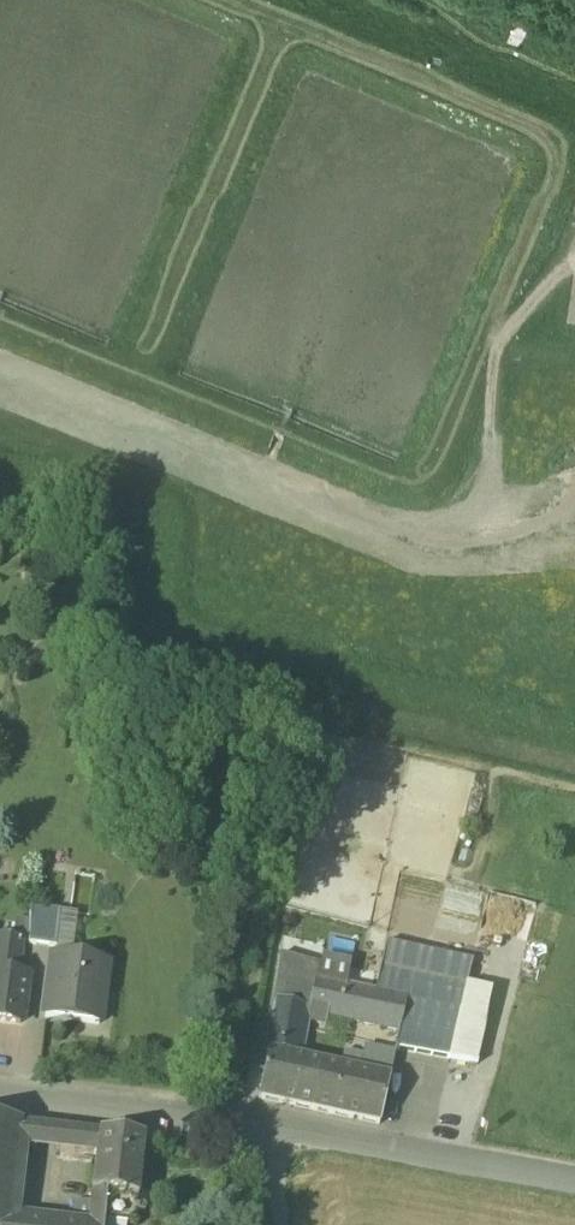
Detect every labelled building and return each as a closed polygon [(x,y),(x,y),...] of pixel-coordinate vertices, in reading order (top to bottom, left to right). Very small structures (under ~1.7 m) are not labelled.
[(55,949),(56,949),(61,913),(31,908),(30,918),(30,942),(30,946),(55,949)] [(78,915),(61,913),(56,949),(55,949),(54,956),(72,959),(78,915)] [(15,941),(22,942),(30,942),(30,918),(15,918),(15,941)] [(18,975),(22,942),(15,941),(0,939),(0,972),(18,975)] [(436,1007),(461,1012),(468,984),(468,982),(474,961),(387,942),(382,964),(425,973),(424,976),(429,977),(427,985),(440,987),(436,1007)] [(266,1051),(270,1052),(300,1056),(304,1030),(307,1018),(325,1023),(327,1014),(375,1024),(381,994),(376,992),(372,992),(347,986),(318,980),(321,965),(282,954),(266,1051)] [(318,980),(347,986),(351,966),(352,961),(323,955),(321,965),(318,980)] [(46,1019),(100,1026),(108,964),(72,959),(54,956),(46,1019)] [(395,1048),(451,1059),(461,1012),(436,1007),(440,987),(427,985),(429,977),(424,976),(425,973),(382,964),(376,992),(381,994),(375,1024),(400,1029),(398,1038),(395,1048)] [(376,972),(351,966),(347,986),(372,992),(376,972)] [(21,1024),(27,976),(18,975),(0,972),(0,1021),(21,1024)] [(451,1059),(477,1064),(494,989),(468,984),(461,1012),(451,1059)] [(343,1066),(300,1056),(270,1052),(259,1098),(380,1124),(396,1053),(365,1047),(360,1070),(355,1069),(358,1056),(348,1054),(349,1053),(346,1052),(343,1066)] [(11,1215),(19,1148),(22,1125),(0,1122),(0,1224),(10,1224),(11,1215)] [(39,1127),(22,1125),(19,1148),(36,1150),(39,1127)] [(58,1130),(39,1127),(36,1150),(56,1152),(58,1130)] [(93,1156),(97,1158),(99,1135),(58,1130),(56,1152),(93,1156)] [(93,1193),(110,1195),(138,1198),(145,1140),(99,1135),(97,1158),(93,1193)] [(11,1215),(10,1224),(106,1224),(107,1221),(110,1195),(93,1193),(92,1205),(76,1204),(74,1216),(65,1215),(64,1221),(11,1215)] [(135,1224),(138,1198),(110,1195),(107,1221),(135,1224)]
